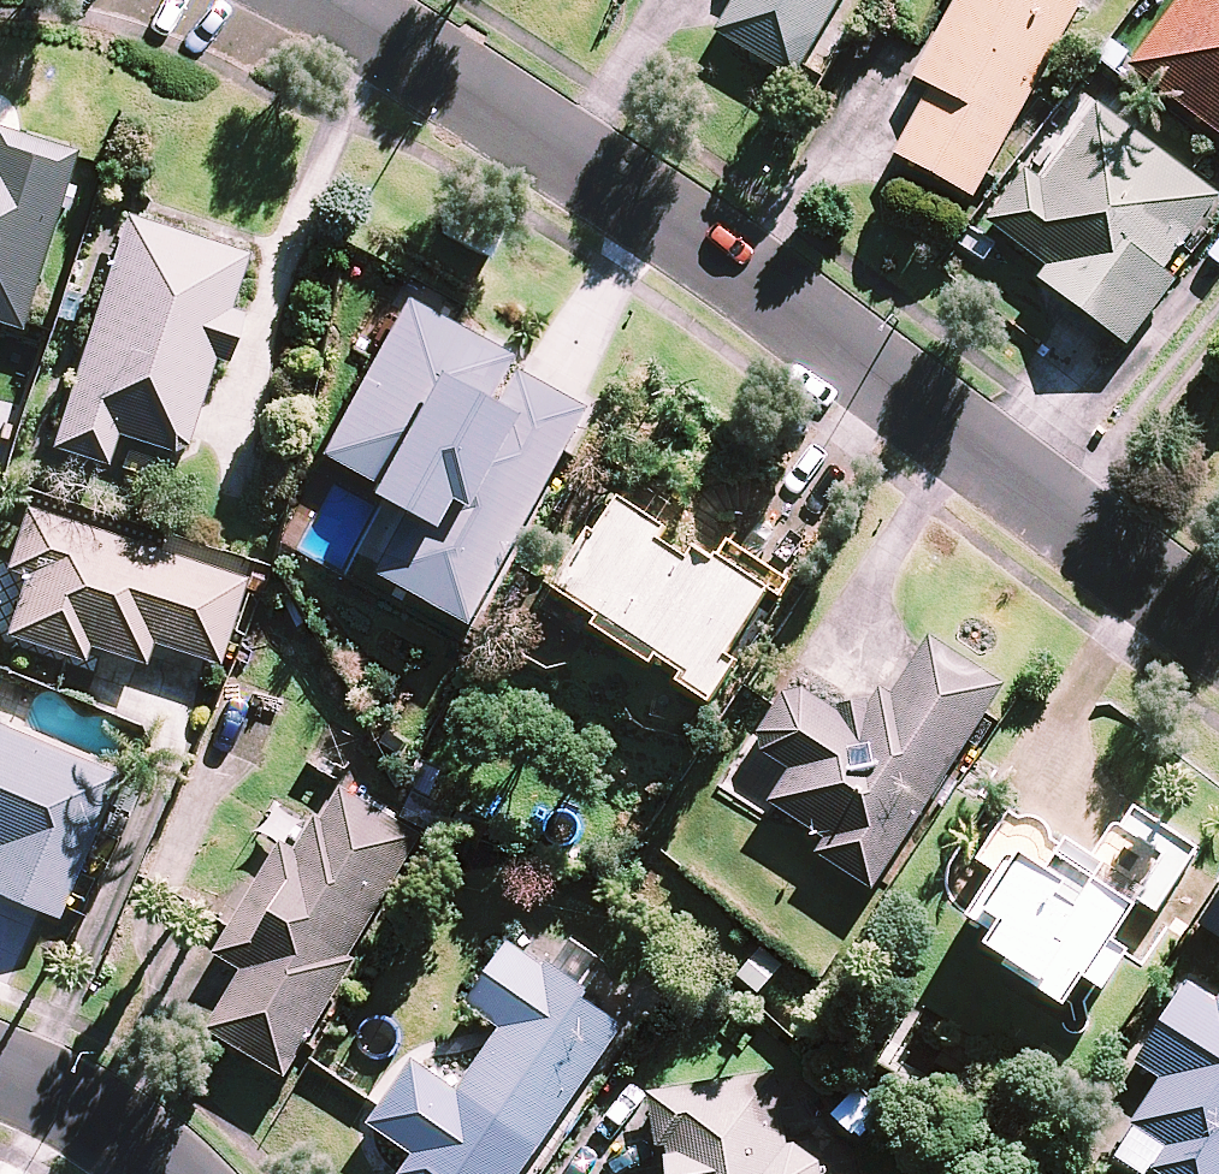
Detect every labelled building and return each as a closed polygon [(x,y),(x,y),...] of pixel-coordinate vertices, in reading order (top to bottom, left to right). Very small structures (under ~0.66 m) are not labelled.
[(718,34),(795,79),(842,0),(738,0),(718,34)] [(914,78),(934,89),(897,154),(971,197),(1084,0),(959,0),(914,78)] [(1129,64),(1218,133),(1218,0),(1178,0),(1129,64)] [(1100,111),(1045,187),(1028,174),(991,224),(1049,266),(1040,280),(1128,344),(1174,281),(1168,277),(1218,206),(1218,197),(1100,111)] [(17,326),(65,164),(0,145),(0,321),(17,326)] [(244,254),(125,216),(52,445),(104,462),(114,430),(180,451),(211,353),(223,357),(237,312),(227,309),(244,254)] [(320,452),(367,477),(359,492),(400,514),(369,571),(474,627),(590,410),(505,365),(510,355),(403,297),(320,452)] [(554,602),(704,697),(717,705),(741,668),(728,659),(768,595),(618,500),(554,602)] [(244,579),(25,508),(6,568),(24,574),(5,633),(82,658),(87,643),(141,661),(148,639),(217,662),(244,579)] [(1001,687),(928,640),(891,698),(870,684),(847,720),(793,685),(755,745),(793,769),(771,803),(825,837),(816,852),(872,888),(1001,687)] [(52,915),(113,776),(0,726),(0,892),(52,915)] [(422,839),(334,784),(289,856),(276,849),(212,952),(246,973),(210,1030),(283,1076),(363,948),(357,944),(422,839)] [(1107,942),(1140,898),(1157,911),(1201,854),(1134,803),(1090,860),(1019,805),(978,858),(1000,875),(977,905),(1004,926),(989,945),(1065,1004),(1086,977),(1102,989),(1127,957),(1107,942)] [(510,941),(467,1005),(502,1029),(450,1105),(470,1119),(433,1172),(435,1173),(521,1173),(626,1021),(510,941)] [(790,966),(765,943),(733,978),(758,1001),(790,966)] [(1187,977),(1133,1059),(1163,1078),(1113,1153),(1145,1173),(1218,1173),(1218,999),(1187,977)] [(776,1076),(657,1096),(670,1173),(792,1173),(776,1076)]
